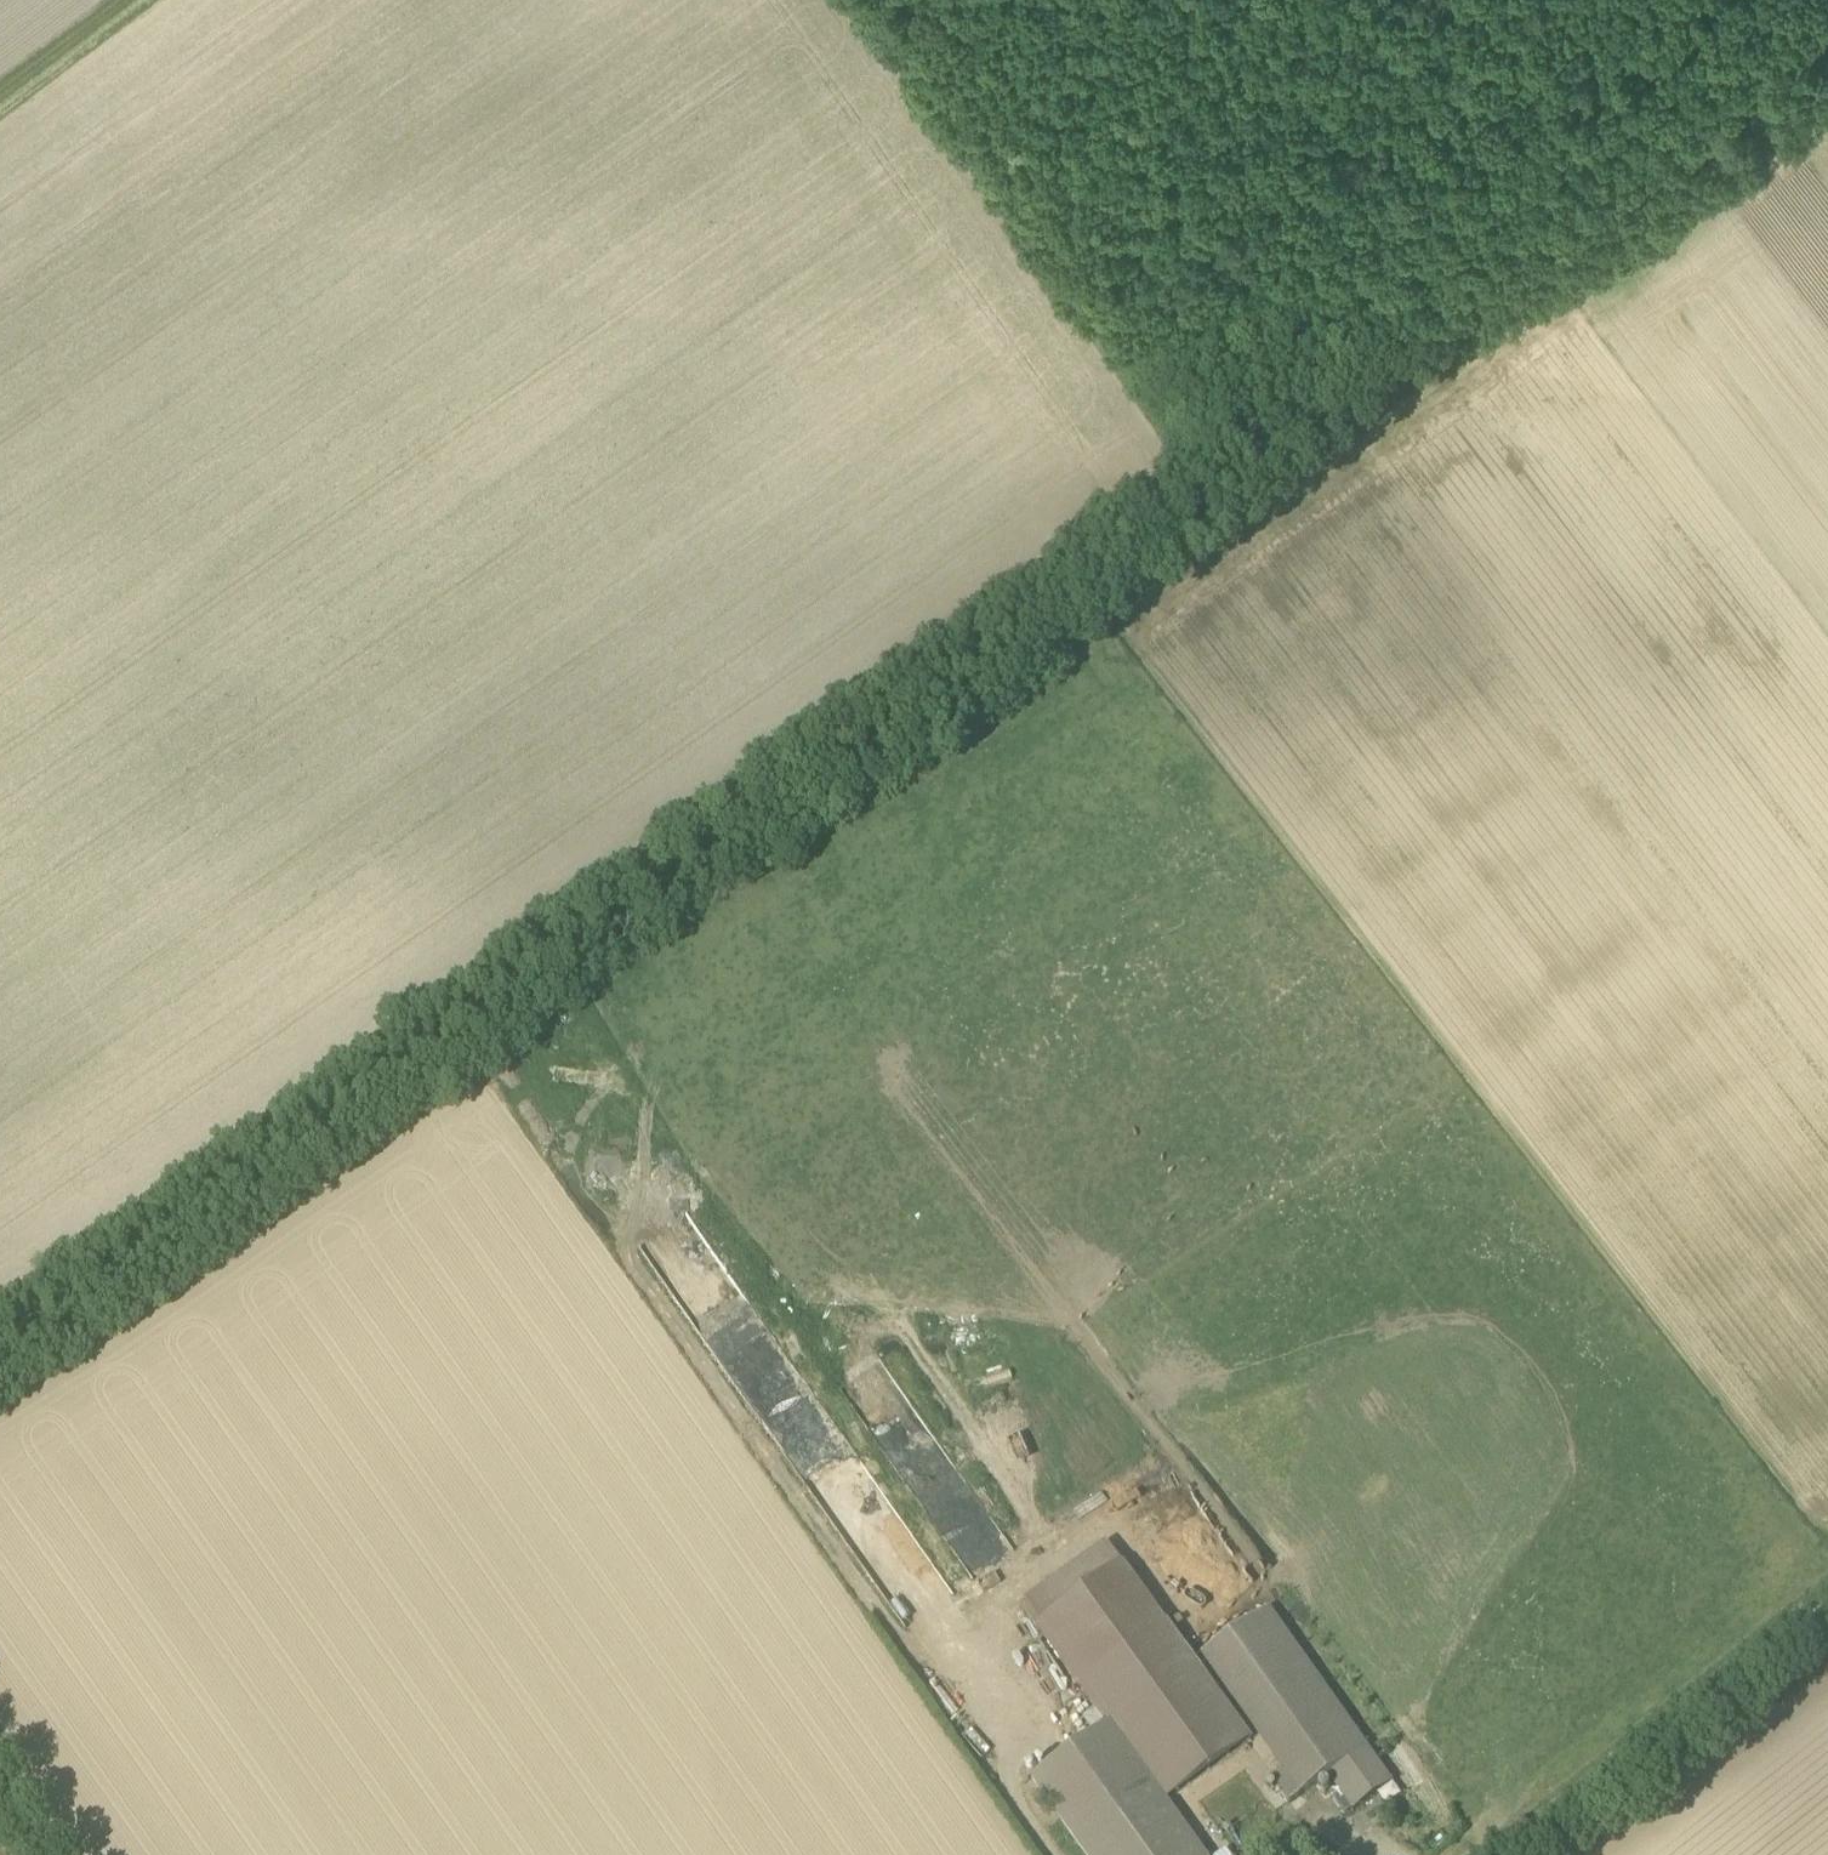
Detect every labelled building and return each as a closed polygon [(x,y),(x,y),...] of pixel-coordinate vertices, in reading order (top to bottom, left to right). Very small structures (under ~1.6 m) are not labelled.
[(1254,1740),(1125,1562),(1042,1622),(1170,1800),(1254,1740)] [(1270,1609),(1205,1655),(1286,1770),(1274,1779),(1291,1803),(1369,1748),(1270,1609)] [(1170,1800),(1112,1721),(1032,1777),(1087,1854),(1207,1854),(1170,1800)]
